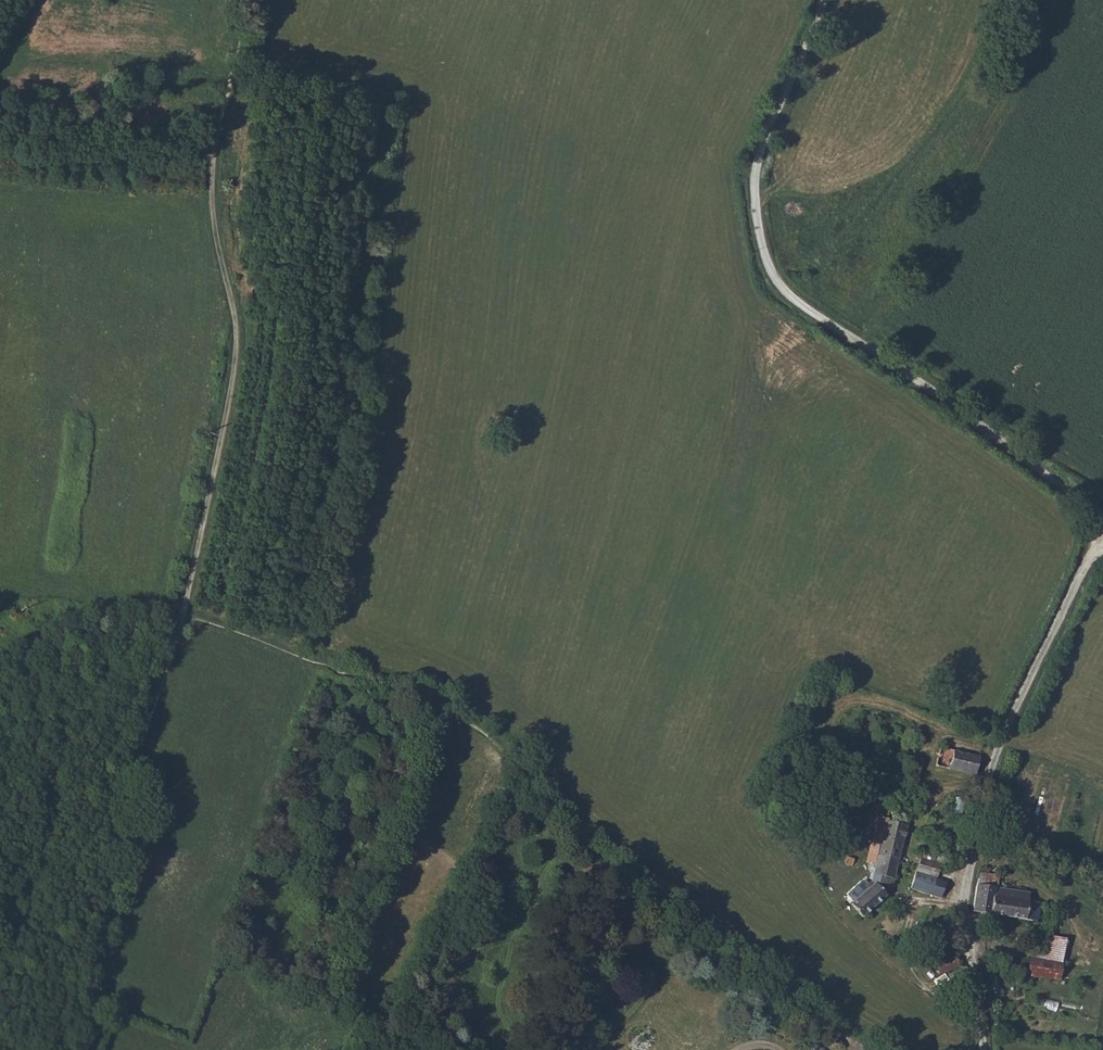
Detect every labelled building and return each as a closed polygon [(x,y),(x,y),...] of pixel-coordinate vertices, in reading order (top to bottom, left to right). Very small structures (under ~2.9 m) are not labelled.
[(975,776),(980,757),(940,747),(935,766),(975,776)] [(894,800),(913,805),(916,791),(898,786),(894,800)] [(908,821),(913,805),(894,800),(890,816),(908,821)] [(882,851),(900,855),(905,837),(887,832),(877,830),(875,836),(885,839),(882,851)] [(894,878),(900,855),(882,851),(885,839),(875,836),(870,858),(880,860),(876,874),(894,878)] [(942,862),(921,854),(916,868),(937,875),(942,862)] [(937,875),(916,868),(911,882),(934,890),(942,893),(947,878),(937,875)] [(996,887),(998,875),(978,872),(976,883),(972,912),(1036,921),(1039,904),(1027,902),(1029,892),(996,887)] [(888,889),(876,875),(852,896),(864,910),(888,889)] [(1024,978),(1060,983),(1062,964),(1027,959),(1024,978)] [(964,978),(959,967),(946,973),(951,983),(964,978)]
